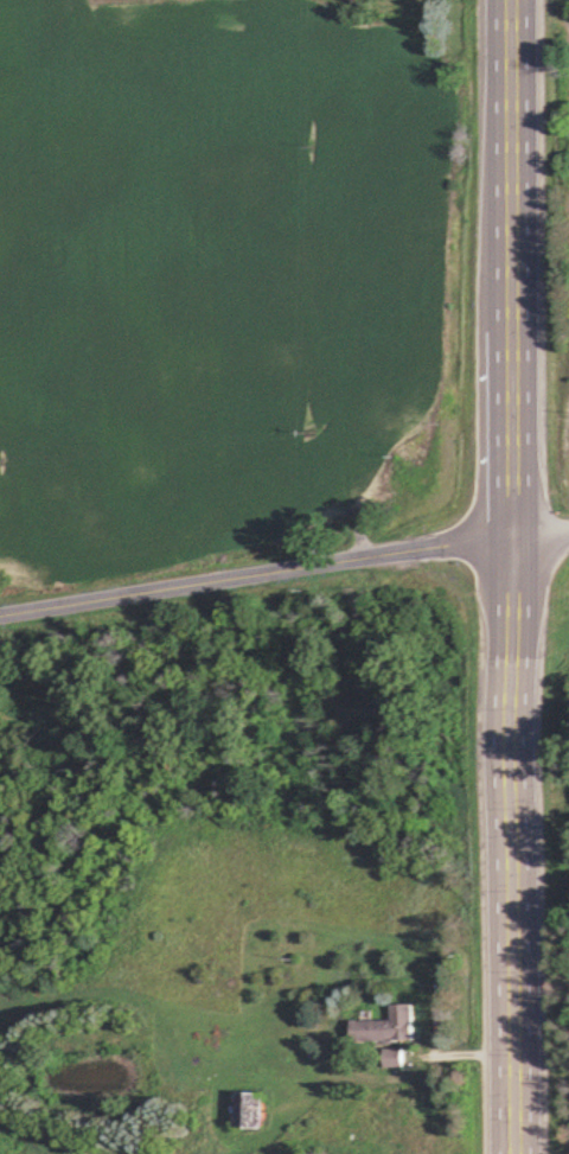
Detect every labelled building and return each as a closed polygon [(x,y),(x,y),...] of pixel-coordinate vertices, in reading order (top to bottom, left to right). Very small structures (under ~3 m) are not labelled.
[(412,1040),(412,1003),(390,1003),(390,1019),(351,1019),(351,1040),(412,1040)] [(234,1127),(263,1127),(263,1091),(234,1091),(234,1127)]
